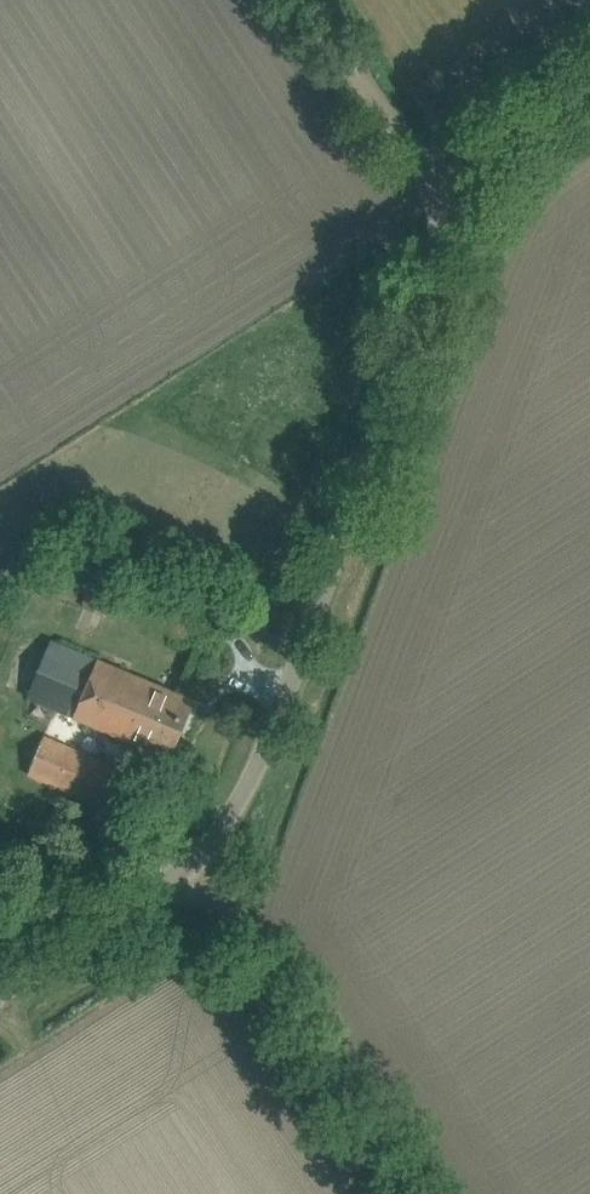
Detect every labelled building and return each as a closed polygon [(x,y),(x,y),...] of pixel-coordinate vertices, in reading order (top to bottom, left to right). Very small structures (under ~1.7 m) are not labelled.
[(53,640),(28,697),(147,748),(172,690),(53,640)] [(147,748),(170,758),(195,700),(172,690),(147,748)] [(28,773),(100,804),(116,766),(44,735),(28,773)]
